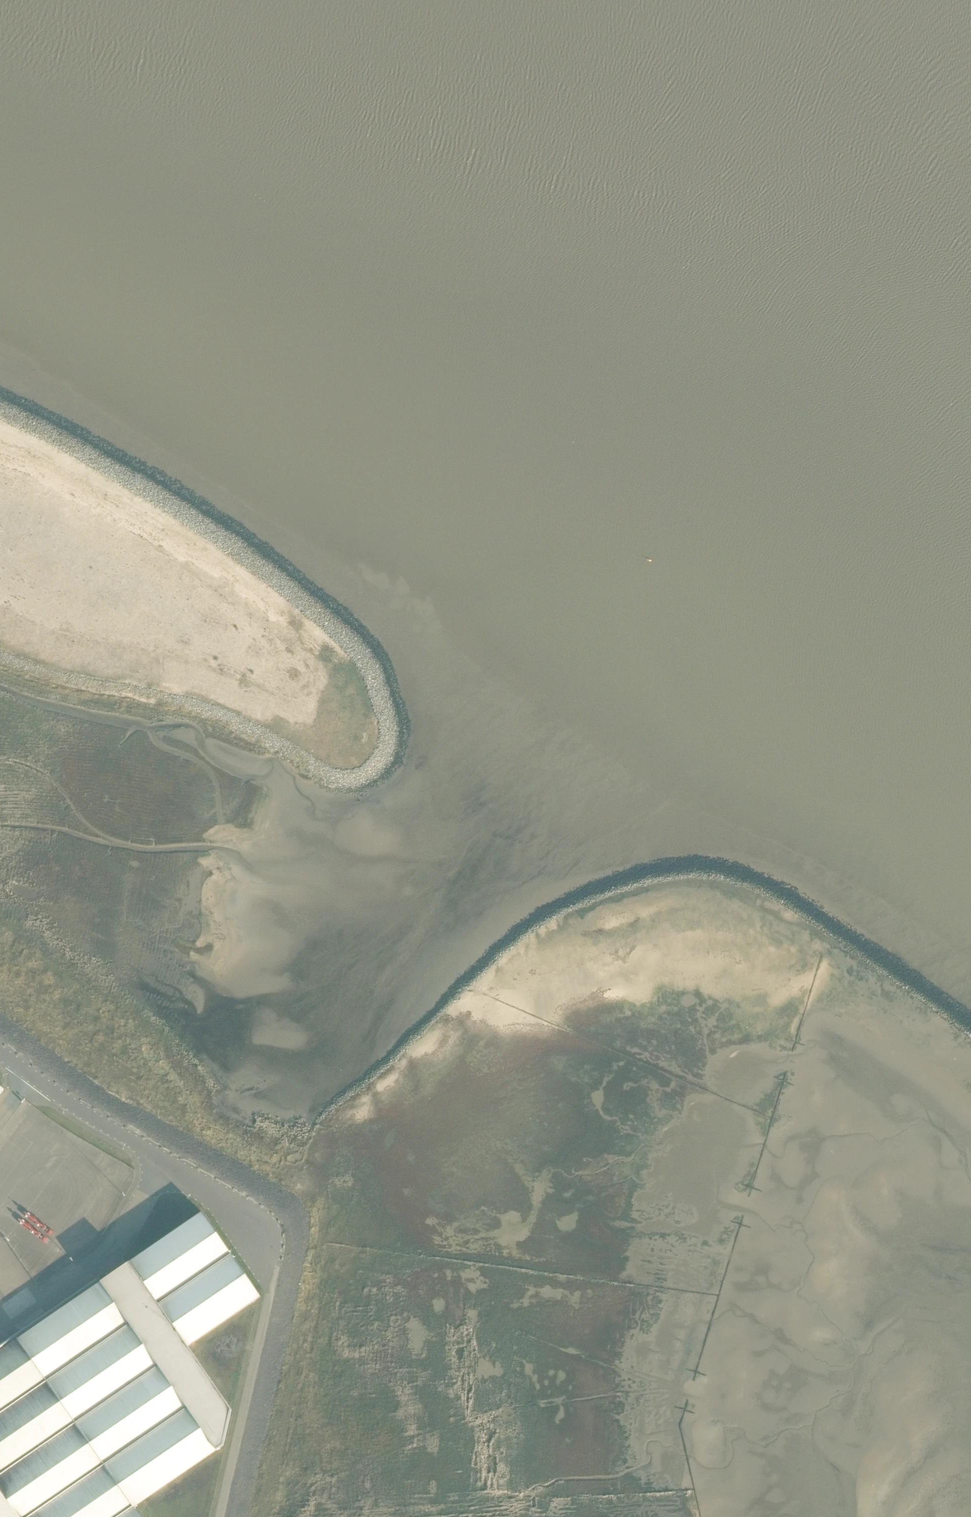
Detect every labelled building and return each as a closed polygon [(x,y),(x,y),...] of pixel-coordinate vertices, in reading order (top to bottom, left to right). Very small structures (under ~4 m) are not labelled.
[(260,1297),(202,1213),(124,1268),(19,1340),(20,1342),(19,1340),(0,1353),(0,1516),(141,1516),(134,1507),(226,1445),(233,1412),(188,1347),(260,1297)]
